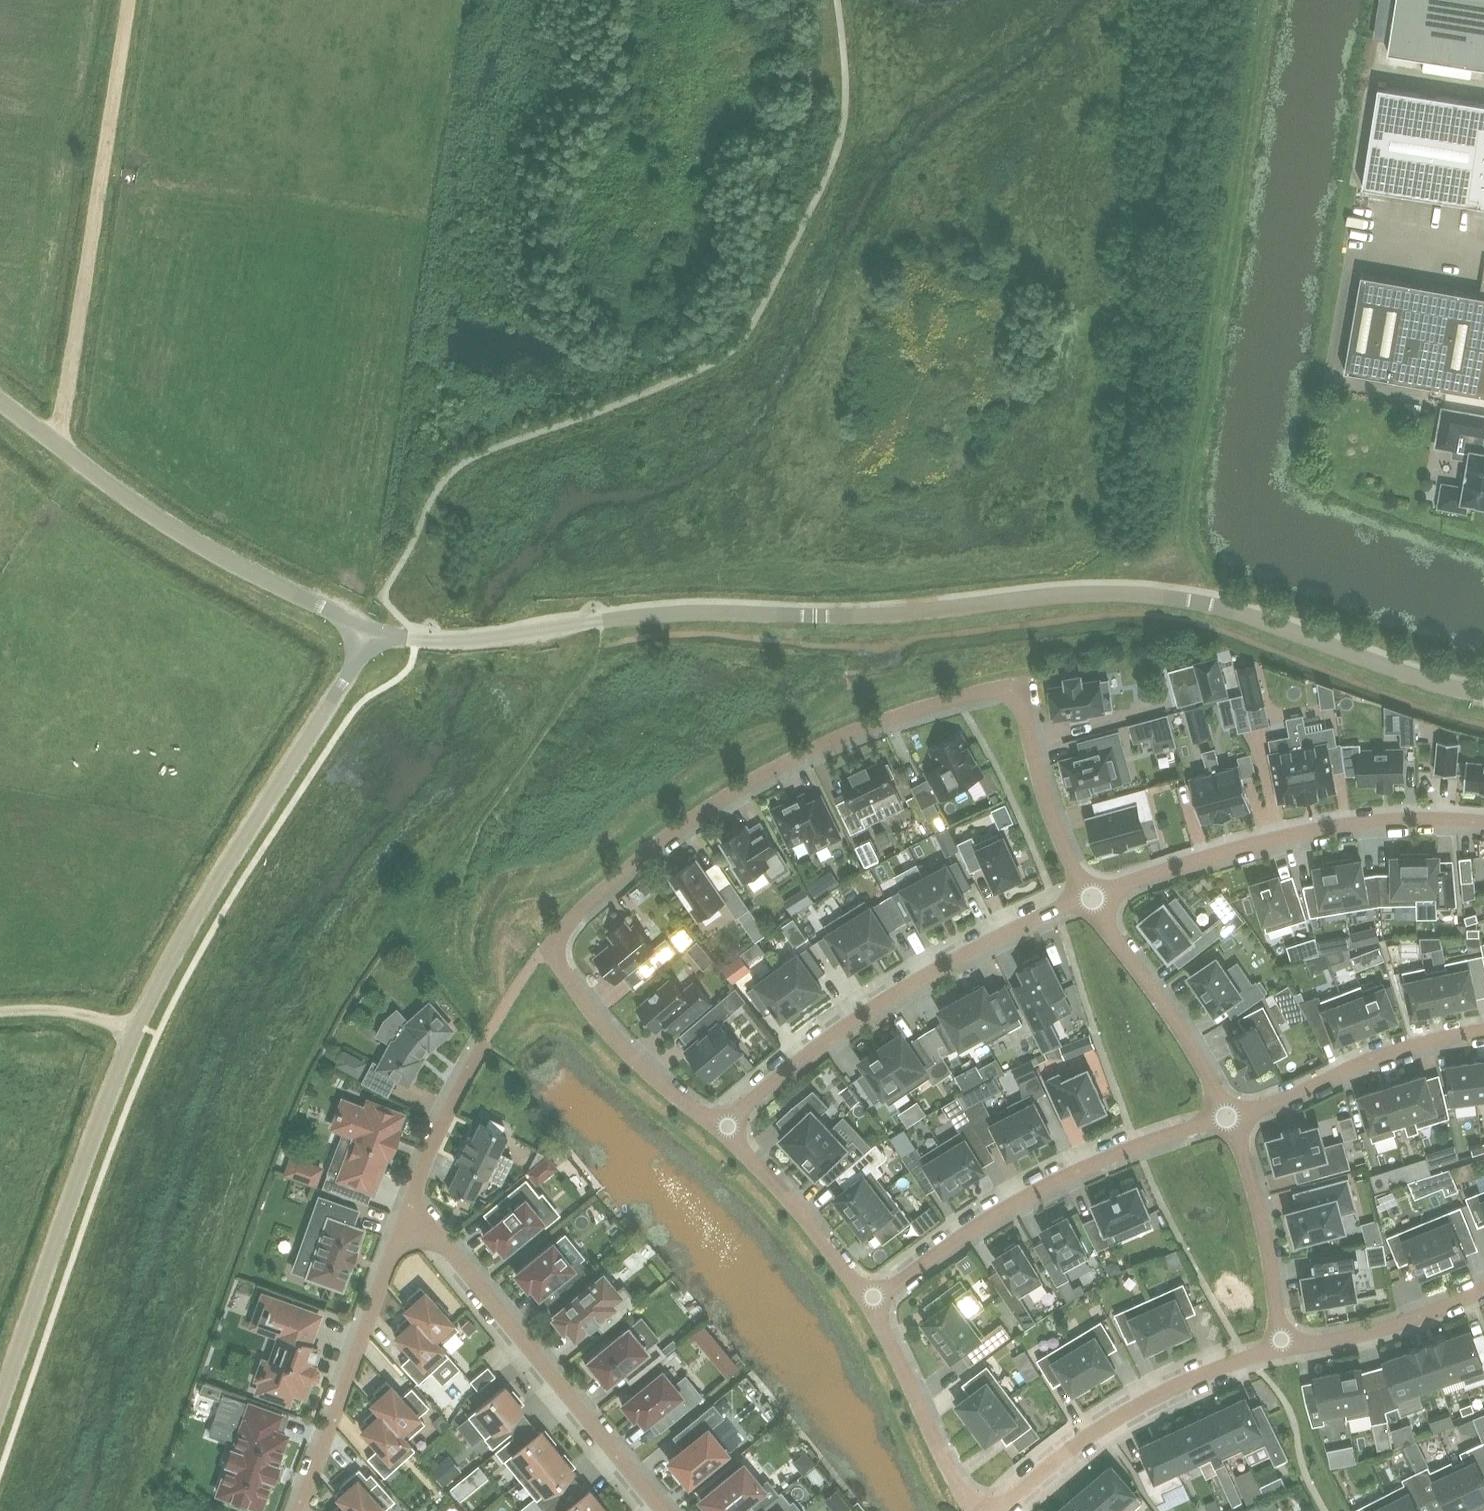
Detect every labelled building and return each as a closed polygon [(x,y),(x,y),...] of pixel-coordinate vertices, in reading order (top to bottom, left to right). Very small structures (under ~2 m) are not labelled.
[(1388,52),(1483,68),(1483,0),(1396,0),(1388,52)] [(1379,88),(1363,187),(1483,206),(1483,104),(1379,88)] [(1362,274),(1345,370),(1483,395),(1483,270),(1480,295),(1362,274)] [(1443,408),(1436,446),(1456,449),(1458,439),(1473,442),(1464,487),(1443,483),(1439,506),(1465,510),(1467,502),(1476,503),(1476,507),(1483,508),(1483,452),(1481,452),(1483,433),(1467,430),(1471,413),(1443,408)] [(1234,658),(1227,660),(1233,683),(1240,681),(1234,658)] [(1196,667),(1169,674),(1179,710),(1206,703),(1227,697),(1217,661),(1196,667)] [(1240,666),(1249,706),(1265,702),(1256,663),(1240,666)] [(1110,688),(1122,686),(1120,669),(1108,670),(1110,688)] [(1066,685),(1050,688),(1055,718),(1072,716),(1073,721),(1089,718),(1088,714),(1105,711),(1104,710),(1113,708),(1111,694),(1102,696),(1099,679),(1084,681),(1083,675),(1065,678),(1066,685)] [(1335,700),(1333,687),(1318,681),(1318,682),(1320,702),(1335,700)] [(1237,724),(1231,697),(1218,700),(1224,727),(1237,724)] [(1188,727),(1207,722),(1203,706),(1183,711),(1188,727)] [(1400,711),(1401,744),(1415,743),(1415,716),(1415,715),(1400,710),(1400,711)] [(1156,750),(1165,748),(1166,750),(1171,748),(1170,746),(1177,744),(1168,713),(1130,724),(1135,741),(1152,736),(1156,750)] [(1290,735),(1270,739),(1272,752),(1270,753),(1270,755),(1271,755),(1280,798),(1279,798),(1280,800),(1282,800),(1299,796),(1299,800),(1302,800),(1302,799),(1315,797),(1318,797),(1317,793),(1333,790),(1336,790),(1336,788),(1335,788),(1332,773),(1327,746),(1337,744),(1334,726),(1322,728),(1307,731),(1305,725),(1303,714),(1287,717),(1290,735)] [(1398,720),(1383,722),(1384,733),(1399,731),(1398,720)] [(1321,722),(1305,725),(1307,731),(1322,728),(1321,722)] [(1124,752),(1118,731),(1093,738),(1097,751),(1062,761),(1066,774),(1068,774),(1071,786),(1077,784),(1080,794),(1092,791),(1092,789),(1117,782),(1110,756),(1124,752)] [(933,750),(940,763),(927,771),(942,798),(966,785),(966,783),(983,774),(975,760),(976,759),(969,746),(968,747),(961,734),(933,750)] [(1466,773),(1464,787),(1480,788),(1480,790),(1483,791),(1483,762),(1467,760),(1467,762),(1457,761),(1459,742),(1439,740),(1436,772),(1456,774),(1456,772),(1466,773)] [(1359,744),(1342,745),(1346,775),(1360,774),(1360,784),(1379,783),(1379,787),(1392,787),(1392,779),(1403,778),(1403,749),(1360,750),(1359,744)] [(1216,821),(1232,816),(1231,813),(1251,808),(1240,764),(1221,769),(1215,747),(1202,751),(1208,773),(1190,778),(1201,821),(1215,817),(1216,821)] [(849,795),(836,801),(851,832),(866,825),(861,816),(876,809),(872,800),(896,789),(890,776),(893,774),(887,762),(884,764),(882,760),(867,767),(866,765),(851,772),(852,774),(841,780),(849,795)] [(1103,855),(1116,852),(1114,847),(1146,839),(1140,820),(1153,816),(1145,787),(1108,797),(1112,810),(1088,817),(1097,851),(1101,850),(1103,855)] [(803,793),(771,808),(780,827),(782,827),(790,844),(804,837),(811,850),(840,835),(821,797),(809,803),(803,793)] [(763,830),(752,837),(748,830),(740,835),(738,831),(735,833),(733,830),(722,837),(724,840),(721,842),(733,860),(730,862),(743,881),(763,868),(770,878),(788,867),(763,830)] [(1005,838),(1004,836),(1002,837),(986,845),(982,836),(963,845),(972,863),(982,858),(996,886),(995,887),(996,889),(999,888),(998,887),(1020,878),(1023,877),(1022,875),(1021,875),(1005,838)] [(856,845),(865,864),(879,857),(870,838),(856,845)] [(717,851),(705,859),(719,878),(731,870),(717,851)] [(1416,899),(1416,852),(1401,853),(1401,856),(1392,857),(1393,878),(1379,879),(1381,904),(1417,904),(1417,899),(1416,899)] [(1430,852),(1416,852),(1416,899),(1417,899),(1440,898),(1440,903),(1452,903),(1452,870),(1440,870),(1439,856),(1430,856),(1430,852)] [(1474,879),(1472,855),(1459,856),(1462,880),(1474,879)] [(1352,857),(1337,859),(1346,910),(1381,904),(1379,879),(1365,881),(1361,859),(1353,861),(1352,857)] [(718,890),(697,859),(670,877),(698,918),(725,900),(736,917),(749,908),(731,881),(718,890)] [(925,876),(945,914),(952,910),(952,909),(966,902),(961,892),(971,886),(957,859),(925,876)] [(1318,888),(1305,891),(1311,916),(1346,910),(1337,859),(1323,862),(1323,865),(1315,867),(1318,888)] [(1307,919),(1299,893),(1286,897),(1279,875),(1276,876),(1275,872),(1261,877),(1262,880),(1252,883),(1267,931),(1307,919)] [(937,918),(945,914),(925,876),(892,894),(906,920),(917,915),(922,925),(937,918)] [(804,887),(796,893),(805,907),(813,901),(804,887)] [(1240,925),(1246,920),(1225,894),(1215,901),(1225,914),(1229,911),(1240,925)] [(850,920),(872,956),(880,951),(879,951),(893,943),(887,933),(897,926),(881,901),(870,907),(865,899),(844,913),(849,921),(850,920)] [(1195,954),(1220,935),(1211,924),(1204,930),(1192,916),(1181,924),(1165,903),(1158,908),(1155,904),(1141,915),(1144,919),(1141,921),(1152,936),(1158,944),(1169,958),(1188,944),(1195,954)] [(1211,924),(1220,935),(1223,938),(1240,925),(1229,911),(1225,914),(1211,924)] [(1476,912),(1465,916),(1467,924),(1479,920),(1476,912)] [(611,974),(616,981),(641,961),(650,971),(676,950),(666,938),(653,948),(634,925),(631,927),(630,927),(625,920),(610,933),(615,940),(596,956),(601,963),(599,965),(609,976),(611,974)] [(864,961),(872,956),(850,920),(849,921),(818,940),(834,965),(844,959),(851,969),(864,960),(864,961)] [(1370,927),(1373,941),(1380,940),(1376,926),(1370,927)] [(1480,936),(1480,928),(1468,928),(1468,936),(1480,936)] [(1393,954),(1405,952),(1402,933),(1390,935),(1393,954)] [(1442,946),(1440,936),(1426,936),(1429,949),(1442,946)] [(688,947),(694,955),(704,947),(697,939),(688,947)] [(1306,958),(1319,954),(1315,941),(1315,939),(1287,947),(1292,961),(1306,958)] [(807,947),(778,968),(777,968),(802,1003),(810,997),(809,997),(822,988),(815,978),(825,971),(807,947)] [(1326,953),(1330,964),(1345,959),(1341,949),(1326,953)] [(1026,980),(1014,986),(1023,1004),(1036,1029),(1046,1050),(1065,1043),(1054,1020),(1058,1017),(1052,1005),(1066,998),(1063,992),(1066,991),(1047,954),(1041,957),(1039,953),(1024,961),(1026,965),(1020,968),(1026,980)] [(1326,953),(1319,954),(1306,958),(1312,973),(1331,966),(1330,964),(1326,953)] [(1483,954),(1446,962),(1447,967),(1455,1006),(1477,1001),(1474,988),(1483,986),(1483,956),(1483,955),(1483,954)] [(1208,1001),(1216,1012),(1230,1003),(1238,1014),(1266,994),(1257,982),(1241,993),(1217,958),(1191,976),(1198,987),(1197,988),(1207,1002),(1208,1001)] [(795,1008),(802,1003),(777,968),(778,968),(775,964),(754,979),(757,983),(748,990),(765,1015),(775,1008),(782,1017),(795,1008)] [(1426,971),(1427,971),(1426,966),(1403,971),(1412,1015),(1434,1011),(1426,971)] [(1426,971),(1434,1011),(1455,1006),(1447,967),(1427,971),(1426,971)] [(657,1029),(666,1021),(675,1032),(711,1001),(695,981),(683,992),(671,978),(638,1007),(640,1010),(640,1014),(645,1021),(650,1021),(657,1029)] [(1363,989),(1377,1027),(1398,1019),(1384,981),(1363,989)] [(970,992),(962,996),(982,1034),(987,1042),(1024,1021),(1005,986),(990,995),(984,985),(981,986),(980,983),(971,988),(972,991),(970,992)] [(1362,984),(1341,992),(1357,1035),(1377,1027),(1363,989),(1362,984)] [(1274,993),(1279,1004),(1295,995),(1289,985),(1274,993)] [(1357,1035),(1341,992),(1321,1000),(1319,995),(1300,1002),(1313,1025),(1327,1020),(1336,1043),(1357,1035)] [(951,1051),(982,1034),(962,996),(955,1001),(941,1009),(946,1019),(936,1025),(951,1051)] [(690,1051),(686,1054),(697,1067),(701,1064),(711,1076),(743,1050),(720,1023),(733,1012),(722,998),(700,1017),(710,1029),(691,1046),(688,1049),(690,1051)] [(391,1042),(377,1067),(407,1083),(421,1057),(418,1055),(426,1045),(429,1048),(451,1029),(446,1022),(447,1021),(436,1007),(434,1009),(429,1003),(407,1022),(396,1009),(384,1020),(377,1034),(391,1042)] [(1279,1035),(1264,1005),(1239,1018),(1245,1030),(1230,1038),(1239,1054),(1237,1055),(1244,1070),(1246,1069),(1249,1074),(1274,1061),(1264,1043),(1279,1035)] [(888,1041),(881,1046),(910,1089),(931,1076),(925,1068),(935,1061),(919,1036),(909,1042),(902,1033),(889,1041),(888,1041)] [(1061,1047),(1065,1058),(1080,1052),(1076,1041),(1061,1047)] [(910,1089),(881,1046),(874,1051),(861,1060),(867,1070),(857,1076),(874,1102),(884,1095),(889,1103),(910,1089)] [(343,1067),(357,1075),(364,1062),(350,1054),(343,1067)] [(935,1061),(925,1068),(931,1076),(935,1082),(953,1071),(943,1056),(935,1061)] [(1037,1071),(1031,1058),(1013,1066),(1020,1079),(1037,1071)] [(1477,1098),(1483,1097),(1483,1060),(1472,1062),(1476,1098),(1477,1098)] [(958,1071),(970,1090),(985,1081),(973,1062),(958,1071)] [(1476,1098),(1472,1062),(1448,1065),(1453,1106),(1478,1103),(1477,1098),(1476,1098)] [(1063,1080),(1059,1074),(1046,1080),(1063,1116),(1076,1110),(1081,1121),(1107,1109),(1088,1069),(1063,1080)] [(1417,1127),(1418,1127),(1450,1117),(1445,1092),(1433,1095),(1426,1074),(1403,1081),(1417,1127)] [(1393,1124),(1392,1125),(1393,1129),(1406,1125),(1408,1135),(1419,1131),(1418,1127),(1417,1127),(1403,1081),(1381,1088),(1393,1124)] [(1393,1124),(1381,1088),(1359,1095),(1370,1131),(1392,1125),(1393,1124)] [(830,1128),(830,1127),(819,1116),(830,1106),(814,1089),(792,1106),(803,1117),(781,1138),(784,1140),(781,1143),(789,1152),(792,1149),(800,1157),(830,1128)] [(1012,1112),(1031,1147),(1044,1141),(1042,1138),(1051,1134),(1030,1093),(1008,1104),(1012,1112)] [(966,1107),(977,1126),(991,1119),(981,1099),(966,1107)] [(365,1108),(342,1100),(338,1111),(337,1111),(336,1114),(337,1115),(333,1126),(355,1134),(339,1177),(372,1190),(386,1155),(389,1156),(399,1130),(396,1129),(401,1114),(368,1101),(365,1108)] [(951,1116),(960,1130),(941,1142),(966,1184),(978,1177),(976,1174),(984,1169),(968,1143),(981,1134),(977,1126),(966,1107),(951,1116)] [(1019,1154),(1031,1147),(1012,1112),(992,1123),(1009,1155),(1017,1151),(1019,1154)] [(460,1164),(448,1189),(471,1201),(484,1176),(486,1176),(500,1184),(513,1158),(498,1151),(506,1135),(500,1132),(504,1125),(489,1117),(485,1125),(479,1122),(472,1136),(468,1135),(455,1161),(460,1164)] [(1322,1174),(1351,1167),(1343,1140),(1324,1145),(1318,1124),(1301,1129),(1300,1125),(1285,1129),(1286,1134),(1268,1138),(1277,1171),(1318,1160),(1322,1174)] [(833,1125),(830,1127),(830,1128),(800,1157),(806,1164),(803,1167),(811,1175),(814,1172),(817,1175),(834,1159),(844,1170),(851,1164),(865,1152),(865,1151),(854,1139),(849,1143),(833,1125)] [(956,1191),(966,1184),(941,1142),(922,1154),(916,1146),(902,1155),(916,1177),(928,1169),(944,1194),(954,1188),(956,1191)] [(839,1208),(847,1218),(886,1188),(877,1177),(883,1172),(877,1164),(887,1157),(876,1143),(865,1151),(865,1152),(851,1164),(862,1177),(835,1198),(841,1206),(839,1208)] [(1474,1154),(1483,1151),(1483,1143),(1471,1147),(1474,1154)] [(1456,1144),(1446,1147),(1450,1161),(1459,1158),(1456,1144)] [(556,1166),(547,1156),(532,1169),(540,1179),(556,1166)] [(320,1168),(299,1160),(292,1157),(286,1172),(314,1182),(320,1168)] [(1408,1173),(1410,1181),(1422,1177),(1419,1169),(1408,1173)] [(1444,1187),(1447,1193),(1458,1189),(1450,1169),(1438,1173),(1444,1187)] [(1373,1176),(1377,1190),(1390,1185),(1386,1172),(1373,1176)] [(1314,1187),(1318,1202),(1288,1210),(1289,1215),(1286,1216),(1290,1231),(1293,1230),(1297,1241),(1345,1228),(1339,1207),(1355,1203),(1348,1178),(1314,1187)] [(542,1220),(530,1206),(541,1198),(525,1179),(498,1201),(507,1211),(503,1214),(504,1215),(482,1233),(492,1245),(495,1243),(503,1252),(523,1235),(526,1238),(538,1227),(536,1225),(542,1220)] [(1145,1201),(1148,1200),(1143,1187),(1139,1189),(1139,1187),(1138,1184),(1135,1185),(1122,1191),(1109,1196),(1096,1202),(1093,1203),(1094,1206),(1095,1206),(1099,1215),(1084,1222),(1097,1249),(1110,1244),(1105,1233),(1147,1215),(1148,1215),(1151,1214),(1149,1211),(1145,1201)] [(912,1221),(886,1188),(847,1218),(856,1229),(858,1227),(864,1235),(888,1217),(899,1231),(912,1221)] [(1467,1197),(1476,1221),(1483,1217),(1483,1190),(1467,1197)] [(318,1195),(307,1228),(292,1271),(342,1288),(349,1268),(350,1268),(350,1266),(356,1251),(356,1249),(363,1228),(352,1224),(357,1209),(318,1195)] [(1424,1221),(1443,1267),(1451,1264),(1452,1267),(1465,1262),(1464,1259),(1467,1257),(1458,1235),(1471,1229),(1461,1206),(1424,1221)] [(1065,1269),(1089,1256),(1067,1216),(1065,1217),(1063,1215),(1052,1220),(1053,1223),(1042,1229),(1057,1256),(1045,1262),(1057,1284),(1069,1278),(1065,1269)] [(1436,1270),(1443,1267),(1424,1221),(1387,1236),(1397,1260),(1410,1254),(1419,1277),(1423,1276),(1424,1279),(1437,1274),(1436,1270)] [(1019,1242),(1016,1244),(1015,1241),(1004,1248),(1006,1251),(995,1257),(1011,1283),(999,1290),(1014,1311),(1025,1304),(1020,1296),(1043,1281),(1019,1242)] [(571,1266),(552,1242),(515,1272),(526,1287),(529,1284),(538,1295),(553,1283),(562,1294),(589,1271),(579,1259),(571,1266)] [(1384,1249),(1366,1252),(1368,1267),(1386,1264),(1384,1249)] [(1356,1297),(1352,1269),(1358,1268),(1355,1251),(1326,1256),(1329,1271),(1302,1275),(1305,1292),(1302,1293),(1304,1308),(1317,1306),(1317,1303),(1356,1297)] [(587,1325),(588,1325),(594,1320),(603,1332),(623,1316),(610,1300),(618,1293),(602,1274),(593,1281),(592,1279),(589,1282),(590,1283),(554,1312),(555,1314),(552,1317),(562,1330),(566,1327),(573,1336),(587,1325)] [(927,1331),(936,1342),(972,1316),(975,1313),(961,1294),(969,1289),(961,1278),(940,1294),(948,1304),(924,1321),(930,1329),(927,1331)] [(1149,1297),(1169,1341),(1175,1338),(1176,1341),(1190,1335),(1188,1332),(1191,1331),(1182,1311),(1194,1305),(1184,1282),(1149,1297)] [(405,1309),(409,1313),(439,1345),(458,1328),(445,1314),(448,1311),(437,1299),(434,1302),(420,1286),(406,1297),(411,1303),(405,1309)] [(1162,1343),(1169,1341),(1149,1297),(1115,1313),(1126,1336),(1137,1331),(1146,1351),(1149,1349),(1151,1353),(1164,1347),(1162,1343)] [(272,1298),(261,1328),(280,1335),(270,1363),(263,1361),(257,1378),(261,1379),(257,1391),(287,1401),(291,1390),(303,1394),(309,1380),(311,1380),(312,1379),(315,1378),(317,1375),(317,1373),(317,1370),(315,1367),(313,1365),(312,1365),(318,1347),(308,1344),(318,1315),(272,1298)] [(448,1355),(439,1345),(409,1313),(397,1324),(401,1330),(395,1336),(411,1354),(401,1363),(418,1382),(432,1370),(448,1355)] [(952,1359),(976,1341),(986,1353),(1011,1335),(1001,1322),(985,1334),(972,1316),(936,1342),(944,1353),(947,1351),(952,1359)] [(1069,1339),(1094,1380),(1100,1376),(1102,1379),(1114,1372),(1112,1369),(1115,1367),(1104,1348),(1115,1342),(1101,1320),(1069,1339)] [(645,1349),(627,1327),(586,1360),(588,1361),(585,1364),(595,1376),(598,1373),(606,1383),(626,1366),(636,1378),(665,1354),(654,1341),(645,1349)] [(1462,1373),(1483,1365),(1471,1330),(1449,1338),(1462,1373)] [(1440,1381),(1462,1373),(1449,1338),(1447,1338),(1446,1336),(1427,1343),(1440,1381)] [(1088,1383),(1094,1380),(1069,1339),(1037,1359),(1051,1381),(1062,1374),(1073,1393),(1076,1391),(1078,1394),(1090,1386),(1088,1383)] [(1440,1381),(1427,1343),(1408,1349),(1409,1352),(1406,1353),(1419,1388),(1420,1388),(1440,1381)] [(738,1366),(723,1348),(710,1359),(725,1377),(738,1366)] [(1423,1397),(1420,1388),(1419,1388),(1406,1353),(1384,1360),(1392,1383),(1379,1387),(1385,1411),(1386,1410),(1423,1397)] [(448,1355),(432,1370),(443,1381),(459,1367),(448,1355)] [(968,1417),(972,1423),(1010,1394),(988,1364),(967,1380),(975,1390),(957,1403),(959,1406),(956,1408),(965,1419),(968,1417)] [(470,1380),(477,1389),(495,1374),(487,1365),(470,1380)] [(1361,1367),(1339,1371),(1347,1413),(1346,1414),(1347,1418),(1370,1414),(1372,1423),(1389,1420),(1386,1410),(1385,1411),(1379,1387),(1366,1390),(1361,1367)] [(672,1384),(661,1370),(621,1403),(633,1417),(636,1414),(643,1423),(649,1418),(660,1431),(702,1396),(685,1374),(672,1384)] [(1324,1418),(1346,1414),(1347,1413),(1339,1371),(1315,1376),(1320,1398),(1306,1401),(1313,1425),(1325,1423),(1324,1418)] [(371,1403),(375,1407),(376,1407),(405,1440),(406,1439),(424,1422),(418,1415),(428,1406),(411,1387),(401,1396),(386,1380),(373,1392),(378,1397),(371,1403)] [(218,1387),(204,1382),(201,1389),(216,1395),(218,1387)] [(522,1407),(519,1404),(522,1402),(512,1390),(510,1393),(504,1386),(467,1415),(485,1437),(484,1438),(492,1448),(511,1433),(503,1423),(522,1407)] [(1032,1424),(1010,1394),(972,1423),(976,1428),(973,1430),(982,1442),(985,1440),(987,1443),(1004,1430),(1012,1440),(1032,1424)] [(248,1405),(222,1396),(212,1424),(230,1431),(231,1428),(240,1431),(233,1450),(230,1449),(224,1464),(228,1465),(217,1494),(229,1498),(227,1503),(246,1509),(247,1505),(259,1509),(269,1480),(273,1481),(278,1467),(275,1465),(285,1436),(273,1432),(279,1416),(248,1405)] [(1245,1396),(1224,1406),(1244,1448),(1246,1453),(1266,1443),(1276,1464),(1289,1458),(1262,1402),(1251,1408),(1245,1396)] [(689,1422),(697,1431),(696,1437),(676,1453),(667,1460),(674,1468),(687,1483),(729,1449),(711,1427),(724,1416),(712,1403),(689,1422)] [(1463,1414),(1475,1410),(1472,1403),(1460,1407),(1463,1414)] [(1203,1416),(1221,1454),(1223,1458),(1244,1448),(1224,1406),(1203,1416)] [(414,1449),(406,1439),(405,1440),(376,1407),(375,1407),(363,1418),(368,1423),(361,1430),(377,1448),(367,1457),(384,1476),(414,1449)] [(1221,1454),(1203,1416),(1183,1426),(1198,1460),(1200,1464),(1221,1454)] [(1443,1421),(1432,1425),(1435,1432),(1446,1428),(1443,1421)] [(1198,1460),(1183,1426),(1162,1435),(1178,1469),(1198,1460)] [(520,1479),(556,1450),(552,1444),(554,1442),(545,1430),(542,1432),(540,1430),(521,1446),(513,1436),(495,1451),(503,1461),(504,1460),(520,1479)] [(1180,1473),(1178,1469),(1162,1435),(1141,1445),(1150,1465),(1137,1470),(1148,1494),(1157,1504),(1166,1500),(1163,1493),(1184,1483),(1180,1473)] [(1454,1465),(1453,1465),(1471,1504),(1483,1498),(1483,1476),(1483,1474),(1483,1473),(1483,1443),(1483,1441),(1460,1451),(1464,1460),(1454,1465)] [(543,1510),(562,1495),(554,1485),(573,1469),(571,1467),(574,1465),(564,1453),(561,1456),(556,1450),(520,1479),(536,1499),(535,1500),(543,1510)] [(456,1473),(444,1459),(430,1470),(442,1484),(456,1473)] [(1415,1472),(1429,1499),(1440,1494),(1449,1510),(1456,1510),(1471,1504),(1453,1465),(1454,1465),(1452,1460),(1430,1470),(1428,1466),(1415,1472)] [(1224,1486),(1233,1481),(1225,1463),(1216,1467),(1224,1486)] [(777,1492),(766,1479),(759,1485),(755,1480),(752,1483),(745,1475),(748,1472),(742,1464),(703,1496),(706,1499),(703,1502),(710,1510),(734,1510),(739,1507),(742,1510),(757,1510),(778,1494),(777,1492)] [(1112,1464),(1094,1480),(1118,1508),(1136,1493),(1112,1464)] [(341,1501),(351,1510),(386,1510),(384,1509),(394,1499),(368,1470),(363,1475),(355,1466),(336,1482),(344,1491),(337,1497),(341,1501)] [(1429,1499),(1415,1472),(1403,1478),(1405,1483),(1385,1493),(1394,1510),(1420,1510),(1417,1505),(1429,1499)] [(1282,1475),(1261,1485),(1267,1497),(1288,1487),(1282,1475)] [(1207,1500),(1220,1493),(1211,1476),(1198,1483),(1207,1500)] [(1118,1508),(1094,1480),(1076,1494),(1091,1510),(1115,1510),(1118,1508)] [(457,1482),(445,1491),(454,1500),(465,1491),(457,1482)] [(1166,1500),(1157,1504),(1162,1510),(1170,1507),(1191,1497),(1184,1483),(1163,1493),(1166,1500)] [(837,1487),(828,1494),(837,1505),(846,1497),(837,1487)] [(605,1509),(589,1489),(570,1505),(562,1495),(543,1510),(544,1510),(602,1510),(605,1509)] [(796,1509),(780,1490),(777,1492),(778,1494),(757,1510),(794,1510),(796,1509)] [(1385,1493),(1352,1510),(1394,1510),(1385,1493)] [(1061,1510),(1091,1510),(1076,1494),(1059,1509),(1061,1510)] [(1205,1503),(1209,1510),(1213,1510),(1220,1508),(1216,1499),(1205,1503)] [(341,1501),(330,1510),(351,1510),(341,1501)]
